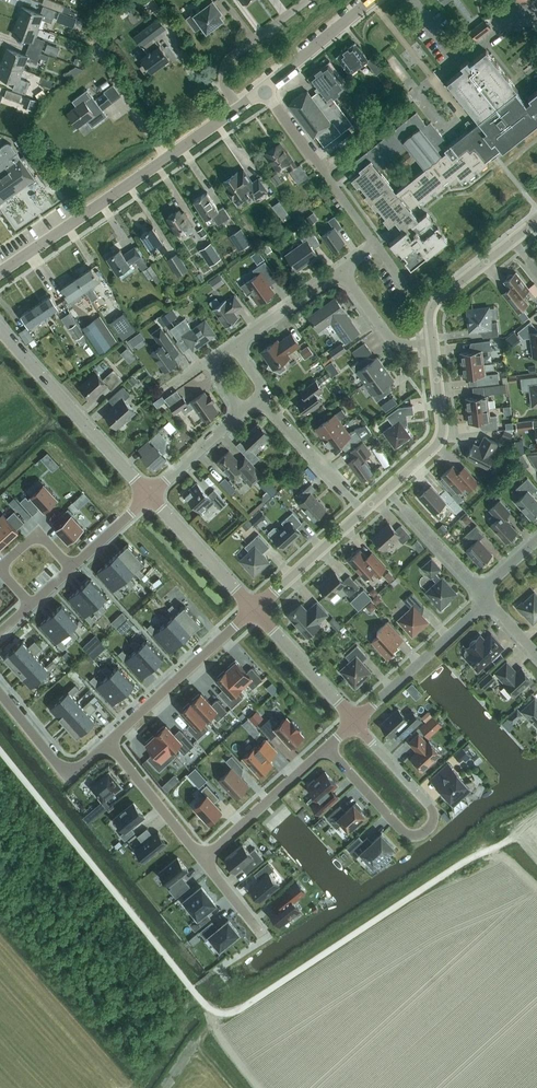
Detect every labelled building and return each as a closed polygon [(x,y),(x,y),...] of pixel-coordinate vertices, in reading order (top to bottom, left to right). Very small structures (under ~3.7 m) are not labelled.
[(60,10),(63,11),(65,5),(52,0),(44,0),(42,4),(60,10)] [(195,31),(203,25),(207,30),(208,29),(211,30),(214,27),(214,25),(223,19),(219,13),(222,11),(214,0),(213,0),(204,0),(200,3),(204,8),(195,14),(194,13),(186,18),(195,31)] [(65,5),(63,11),(75,15),(76,12),(70,10),(72,7),(65,5)] [(42,19),(52,23),(57,11),(43,6),(41,13),(23,7),(18,20),(38,28),(42,19)] [(158,46),(152,38),(166,28),(158,18),(134,36),(142,46),(143,46),(148,53),(142,58),(146,63),(140,67),(146,75),(152,71),(170,58),(160,45),(158,46)] [(477,40),(491,28),(484,19),(469,31),(477,40)] [(35,37),(38,28),(18,20),(13,34),(31,40),(28,48),(41,52),(45,41),(35,37)] [(368,60),(355,42),(337,56),(350,74),(366,61),(376,75),(383,70),(373,56),(368,60)] [(57,56),(59,47),(47,43),(45,52),(57,56)] [(39,57),(41,52),(28,48),(26,55),(7,48),(2,62),(23,69),(26,60),(37,64),(39,57)] [(445,149),(441,143),(445,140),(431,122),(427,125),(416,112),(351,164),(357,172),(360,169),(361,171),(352,179),(358,186),(360,185),(367,194),(365,195),(376,210),(378,208),(386,217),(383,219),(389,226),(396,221),(402,228),(404,226),(406,229),(391,242),(397,250),(399,248),(407,259),(405,260),(411,268),(448,239),(427,213),(418,220),(410,210),(419,203),(421,205),(457,175),(463,182),(488,162),(480,152),(487,146),(536,107),(536,108),(536,74),(518,89),(486,50),(470,63),(468,60),(461,65),(463,68),(447,81),(479,121),(445,149)] [(41,52),(39,57),(48,61),(50,56),(41,52)] [(13,89),(26,94),(30,82),(20,78),(23,69),(2,62),(0,68),(0,76),(16,82),(13,89)] [(308,77),(319,92),(327,102),(330,99),(347,87),(329,62),(308,77)] [(107,80),(101,84),(103,88),(110,84),(107,80)] [(102,109),(121,94),(113,84),(104,91),(109,98),(99,105),(87,89),(72,101),(76,106),(67,113),(78,127),(87,120),(92,127),(107,115),(102,109)] [(42,87),(36,91),(40,97),(46,93),(42,87)] [(22,95),(7,89),(4,97),(20,102),(22,95)] [(338,104),(335,106),(330,99),(327,102),(319,92),(312,97),(308,91),(305,93),(304,92),(291,101),(292,103),(289,105),(314,137),(316,135),(324,146),(342,133),(342,132),(353,124),(338,104)] [(27,97),(24,103),(32,106),(31,109),(35,111),(38,101),(27,97)] [(368,112),(355,121),(361,128),(373,119),(368,112)] [(352,132),(338,143),(341,147),(355,136),(352,132)] [(6,143),(2,146),(1,146),(1,147),(0,147),(0,148),(0,151),(0,152),(1,153),(0,154),(0,204),(36,178),(23,160),(32,153),(25,143),(23,144),(19,139),(14,142),(24,155),(21,157),(11,144),(11,143),(10,143),(9,143),(9,142),(8,142),(7,143),(6,143)] [(290,171),(294,177),(299,184),(309,176),(300,164),(297,166),(287,152),(286,153),(279,143),(265,153),(268,158),(270,158),(278,169),(288,162),(293,169),(290,171)] [(248,199),(253,196),(254,199),(267,190),(259,179),(253,183),(244,170),(238,173),(237,172),(232,176),(230,175),(226,178),(226,180),(224,181),(229,189),(226,190),(238,206),(248,199)] [(271,177),(276,185),(282,181),(276,174),(271,177)] [(219,210),(207,192),(194,200),(206,219),(212,215),(218,225),(230,217),(224,207),(219,210)] [(192,224),(184,212),(182,214),(179,210),(167,218),(172,224),(171,224),(177,234),(183,230),(186,234),(193,229),(190,225),(192,224)] [(310,225),(317,219),(313,213),(305,218),(310,225)] [(328,220),(334,228),(323,235),(334,250),(345,243),(336,231),(342,227),(334,216),(328,220)] [(163,242),(153,227),(142,235),(146,241),(144,242),(150,250),(151,249),(152,249),(157,246),(162,253),(167,249),(163,242)] [(202,228),(197,231),(202,237),(207,234),(202,228)] [(250,243),(241,228),(230,235),(239,250),(250,243)] [(321,244),(310,229),(300,236),(304,242),(286,255),(297,270),(307,263),(306,262),(317,254),(314,249),(321,244)] [(209,266),(221,258),(210,243),(199,250),(209,266)] [(265,254),(271,249),(267,243),(261,247),(265,254)] [(134,270),(129,263),(134,260),(137,263),(141,269),(141,268),(143,270),(148,267),(135,247),(124,255),(120,249),(108,257),(113,266),(112,267),(115,273),(117,271),(122,278),(134,270)] [(177,253),(167,260),(177,277),(188,270),(177,253)] [(255,268),(259,274),(241,286),(248,295),(253,292),(255,296),(253,298),(258,304),(274,292),(268,284),(269,280),(275,276),(265,261),(255,268)] [(146,281),(152,277),(157,285),(162,282),(151,265),(148,267),(143,270),(141,272),(146,281)] [(95,288),(92,284),(99,280),(91,268),(77,278),(87,294),(92,301),(98,297),(93,289),(95,288)] [(512,274),(507,278),(508,279),(504,282),(509,288),(503,293),(517,310),(526,302),(521,296),(530,289),(516,272),(513,275),(512,274)] [(219,274),(210,280),(212,285),(222,278),(219,274)] [(70,300),(72,303),(87,294),(77,278),(62,288),(70,300)] [(114,291),(106,279),(100,283),(108,295),(114,291)] [(48,314),(59,307),(51,295),(36,305),(46,320),(50,318),(48,314)] [(226,327),(239,318),(234,311),(242,305),(235,295),(226,301),(226,299),(213,308),(226,327)] [(345,311),(336,299),(309,317),(318,330),(331,321),(346,342),(359,333),(344,312),(345,311)] [(472,310),(468,310),(470,331),(483,329),(484,337),(499,335),(497,322),(490,323),(488,308),(473,310),(472,304),(472,310)] [(21,315),(29,327),(40,319),(42,323),(46,320),(36,305),(21,315)] [(68,309),(77,323),(83,319),(74,305),(68,309)] [(163,326),(178,316),(173,309),(158,319),(163,326)] [(123,312),(110,322),(123,340),(136,330),(123,312)] [(100,315),(82,327),(100,353),(118,341),(100,315)] [(177,342),(183,351),(190,346),(193,350),(216,334),(206,320),(192,329),(185,319),(170,329),(178,340),(177,342)] [(533,356),(536,356),(536,329),(531,321),(518,332),(523,338),(531,337),(533,356)] [(76,340),(76,339),(80,345),(87,340),(83,334),(84,334),(76,323),(68,329),(76,340)] [(20,332),(27,342),(33,338),(27,328),(20,332)] [(513,340),(518,336),(514,331),(509,336),(513,340)] [(161,346),(152,353),(165,371),(177,362),(173,356),(179,352),(165,332),(156,339),(161,346)] [(286,368),(282,362),(290,357),(288,354),(300,345),(291,333),(279,341),(278,340),(261,352),(271,366),(270,367),(280,372),(286,368)] [(491,350),(490,340),(474,342),(476,351),(460,353),(462,365),(483,363),(482,351),(491,350)] [(331,353),(335,358),(346,350),(343,344),(331,353)] [(308,345),(299,351),(305,359),(313,353),(308,345)] [(351,366),(356,372),(357,371),(365,383),(386,368),(377,356),(370,362),(366,356),(351,366)] [(336,377),(345,371),(336,359),(327,366),(336,377)] [(476,376),(477,385),(499,383),(498,373),(485,375),(483,363),(462,365),(463,378),(476,376)] [(374,394),(372,395),(377,401),(391,391),(387,385),(394,379),(386,368),(365,383),(374,394)] [(103,379),(96,372),(80,387),(91,399),(107,385),(111,390),(123,380),(113,370),(103,379)] [(327,372),(318,379),(323,385),(332,379),(327,372)] [(133,375),(128,380),(133,385),(138,380),(133,375)] [(521,378),(522,392),(531,391),(533,406),(536,405),(536,384),(536,385),(535,377),(521,378)] [(322,388),(316,380),(305,388),(309,393),(297,402),(306,414),(312,409),(313,410),(319,406),(318,405),(322,402),(316,393),(322,388)] [(503,384),(483,386),(484,394),(506,392),(505,383),(503,384)] [(109,400),(115,406),(105,415),(117,428),(135,411),(125,400),(131,395),(123,387),(109,400)] [(165,399),(175,413),(182,408),(185,413),(195,406),(205,420),(218,411),(212,402),(215,401),(210,394),(208,396),(205,392),(191,401),(188,404),(183,397),(182,398),(177,390),(165,399)] [(489,408),(487,396),(466,398),(467,411),(489,408)] [(391,407),(397,403),(393,397),(387,402),(391,407)] [(411,436),(401,422),(405,419),(405,415),(414,413),(413,405),(399,407),(387,416),(393,425),(384,432),(395,448),(411,436)] [(468,423),(477,422),(482,429),(498,428),(496,415),(490,416),(489,408),(467,411),(468,423)] [(335,414),(316,428),(324,439),(343,425),(339,420),(346,415),(342,409),(335,414)] [(517,433),(525,432),(525,429),(534,428),(533,420),(516,422),(517,433)] [(242,439),(249,447),(243,452),(253,464),(260,458),(253,451),(270,435),(259,423),(242,439)] [(343,425),(324,439),(332,450),(345,440),(350,447),(362,439),(363,440),(372,433),(366,425),(355,430),(348,432),(343,425)] [(510,440),(513,433),(505,429),(501,436),(510,440)] [(146,452),(142,456),(154,469),(166,457),(162,453),(164,451),(165,440),(158,432),(142,447),(146,452)] [(474,444),(467,457),(488,468),(495,454),(493,453),(498,443),(485,436),(479,447),(474,444)] [(523,440),(515,441),(516,454),(525,453),(523,440)] [(374,471),(364,458),(371,453),(364,442),(352,451),(356,457),(349,462),(362,480),(374,471)] [(229,451),(217,462),(232,478),(239,472),(251,486),(263,475),(253,465),(245,456),(239,462),(229,451)] [(523,454),(517,457),(521,463),(526,460),(523,454)] [(528,455),(536,470),(536,454),(528,455)] [(59,465),(55,460),(48,466),(53,471),(59,465)] [(516,464),(511,469),(519,478),(524,473),(516,464)] [(453,465),(442,475),(450,483),(446,487),(452,493),(455,489),(457,491),(464,485),(468,490),(478,482),(464,467),(459,472),(453,465)] [(225,477),(220,482),(231,495),(237,490),(225,477)] [(536,513),(536,500),(531,494),(536,488),(528,478),(516,489),(522,496),(515,502),(531,519),(536,513)] [(208,495),(197,483),(185,494),(201,512),(213,501),(220,509),(227,503),(221,496),(224,493),(218,486),(214,489),(208,495)] [(25,497),(19,502),(31,516),(37,511),(36,509),(39,507),(43,511),(56,499),(43,484),(30,496),(31,498),(28,500),(25,497)] [(316,489),(312,484),(299,496),(303,500),(299,504),(314,520),(326,509),(311,493),(316,489)] [(449,507),(454,502),(446,492),(441,497),(431,486),(419,497),(434,513),(446,502),(449,507)] [(277,494),(272,498),(276,504),(282,499),(277,494)] [(490,510),(498,519),(491,526),(506,542),(508,540),(509,541),(512,541),(515,538),(516,535),(514,534),(517,532),(504,517),(510,512),(500,500),(490,510)] [(19,502),(15,506),(27,520),(31,516),(19,502)] [(458,506),(453,511),(458,516),(463,511),(458,506)] [(68,508),(52,523),(69,541),(83,528),(72,515),(73,514),(68,508)] [(0,517),(0,531),(8,540),(19,531),(18,529),(25,522),(14,511),(7,518),(3,513),(0,517)] [(274,527),(269,532),(268,535),(270,537),(273,537),(283,548),(301,533),(297,528),(302,523),(292,512),(281,522),(285,526),(280,531),(277,527),(274,527)] [(466,524),(471,519),(467,514),(461,519),(466,524)] [(255,515),(250,520),(256,526),(260,521),(255,515)] [(246,530),(252,525),(248,520),(242,526),(246,530)] [(403,543),(411,536),(401,525),(395,530),(389,524),(373,538),(384,550),(397,537),(403,543)] [(474,543),(466,550),(480,565),(492,554),(479,540),(485,535),(476,525),(466,534),(474,543)] [(8,540),(0,531),(0,548),(8,540)] [(250,552),(241,560),(254,575),(269,561),(262,554),(270,547),(258,534),(245,546),(250,552)] [(417,540),(412,544),(420,552),(425,548),(417,540)] [(145,562),(128,544),(119,552),(136,571),(135,572),(141,578),(145,575),(139,568),(145,562)] [(376,575),(385,567),(374,555),(369,560),(360,550),(349,561),(365,578),(373,571),(376,575)] [(136,571),(119,552),(109,562),(125,580),(131,587),(135,583),(129,577),(135,572),(136,571)] [(431,577),(437,582),(426,592),(435,602),(434,603),(441,610),(448,603),(447,602),(457,593),(442,577),(441,578),(436,573),(440,568),(432,559),(422,568),(431,577)] [(118,587),(125,580),(109,562),(97,573),(120,598),(124,594),(118,587)] [(389,571),(383,576),(388,582),(394,577),(389,571)] [(350,596),(360,587),(349,576),(343,581),(336,573),(319,587),(329,598),(342,587),(350,596)] [(394,586),(400,580),(397,577),(391,582),(394,586)] [(152,578),(147,582),(151,587),(156,583),(152,578)] [(107,597),(90,579),(80,588),(97,606),(103,613),(107,609),(101,603),(107,597)] [(89,613),(97,606),(80,588),(68,599),(91,624),(95,620),(89,613)] [(368,595),(363,589),(353,598),(358,603),(368,595)] [(522,602),(516,607),(523,614),(524,613),(533,623),(536,619),(536,595),(534,592),(523,602),(522,602)] [(428,621),(419,611),(424,606),(412,593),(404,600),(411,608),(399,620),(413,635),(428,621)] [(371,601),(365,606),(371,612),(376,606),(371,601)] [(318,623),(328,614),(317,602),(307,611),(301,604),(288,616),(307,636),(320,625),(318,623)] [(172,604),(168,608),(174,615),(175,614),(192,633),(202,624),(185,605),(179,611),(172,604)] [(79,623),(62,605),(52,614),(69,632),(68,633),(74,639),(79,635),(72,629),(79,623)] [(165,624),(165,623),(182,642),(192,633),(175,614),(174,615),(169,620),(163,613),(159,617),(165,624)] [(68,633),(69,632),(52,614),(40,625),(63,650),(67,646),(61,639),(68,633)] [(333,617),(328,621),(337,631),(342,626),(333,617)] [(117,618),(112,622),(117,628),(122,623),(117,618)] [(388,658),(396,651),(394,648),(403,639),(387,622),(377,630),(380,634),(372,641),(388,658)] [(147,628),(170,653),(182,642),(165,623),(165,624),(157,631),(151,624),(147,628)] [(122,624),(117,628),(122,634),(127,630),(122,624)] [(468,656),(466,657),(478,670),(503,647),(491,634),(485,640),(480,636),(467,648),(468,649),(467,651),(466,653),(467,655),(468,656)] [(136,650),(137,649),(153,668),(163,659),(147,640),(141,646),(134,639),(130,643),(136,650)] [(23,641),(4,657),(13,667),(32,651),(39,644),(35,641),(28,647),(23,641)] [(88,642),(83,647),(89,654),(94,649),(88,642)] [(39,644),(32,651),(13,667),(22,677),(41,660),(35,654),(42,648),(39,644)] [(368,657),(357,645),(346,656),(351,661),(341,670),(350,680),(349,681),(355,688),(362,681),(361,680),(371,672),(362,662),(368,657)] [(94,649),(89,654),(94,659),(99,654),(94,649)] [(118,654),(141,679),(153,668),(137,649),(136,650),(129,657),(123,650),(118,654)] [(67,651),(63,655),(67,660),(71,656),(67,651)] [(89,655),(86,658),(91,664),(95,661),(89,655)] [(41,660),(22,677),(32,687),(57,664),(53,660),(46,666),(41,660)] [(227,669),(244,687),(248,683),(253,688),(263,679),(252,667),(247,672),(236,661),(235,662),(234,661),(228,666),(229,667),(227,669)] [(515,696),(533,679),(522,667),(517,672),(507,661),(495,672),(505,683),(504,684),(515,696)] [(108,676),(125,694),(135,685),(118,666),(112,672),(106,665),(102,669),(108,676)] [(227,669),(225,671),(224,670),(218,676),(219,677),(217,679),(227,690),(221,696),(232,708),(243,697),(238,692),(244,687),(227,669)] [(485,689),(496,679),(490,672),(479,682),(485,689)] [(90,680),(113,705),(125,694),(108,676),(100,683),(94,676),(90,680)] [(68,677),(63,681),(67,686),(72,682),(68,677)] [(79,689),(75,685),(50,708),(59,718),(78,701),(73,695),(79,689)] [(193,700),(192,702),(207,718),(210,721),(214,717),(218,721),(228,711),(217,699),(212,704),(201,693),(200,694),(199,693),(193,699),(193,700)] [(95,696),(90,700),(93,704),(98,699),(95,696)] [(535,700),(523,711),(536,726),(536,702),(535,700)] [(78,701),(59,718),(68,727),(87,711),(93,705),(90,701),(83,707),(78,701)] [(207,718),(192,702),(190,703),(189,702),(183,708),(184,709),(182,711),(192,722),(187,727),(198,739),(208,729),(202,723),(203,722),(207,718)] [(93,705),(87,711),(68,727),(77,737),(96,721),(90,715),(97,708),(93,705)] [(517,708),(507,717),(512,724),(523,714),(517,708)] [(408,719),(398,709),(381,725),(392,737),(399,730),(404,736),(421,720),(415,713),(408,719)] [(428,711),(422,717),(426,722),(433,716),(428,711)] [(255,712),(249,718),(256,725),(262,719),(255,712)] [(433,715),(420,728),(425,734),(439,721),(433,715)] [(248,719),(243,724),(249,731),(255,726),(248,719)] [(292,724),(288,720),(281,726),(274,719),(264,728),(274,739),(280,734),(292,747),(295,744),(296,745),(302,740),(301,739),(303,736),(299,732),(301,731),(293,723),(292,724)] [(159,732),(157,734),(173,752),(178,747),(184,754),(194,745),(182,731),(177,736),(166,725),(165,727),(164,725),(158,731),(159,732)] [(157,734),(154,736),(153,735),(146,742),(155,751),(148,758),(159,771),(176,755),(173,752),(157,734)] [(417,752),(411,758),(423,770),(429,765),(432,765),(436,761),(436,758),(441,754),(429,741),(427,743),(419,734),(409,743),(417,752)] [(256,746),(243,758),(260,776),(272,764),(267,758),(270,756),(271,756),(277,751),(266,740),(258,748),(256,746)] [(460,761),(463,758),(465,761),(471,756),(463,747),(454,755),(460,761)] [(232,767),(219,780),(235,798),(249,785),(238,773),(244,768),(232,755),(226,760),(232,767)] [(476,786),(472,781),(466,783),(448,764),(431,779),(443,791),(441,794),(446,799),(449,798),(452,802),(464,793),(465,795),(473,792),(473,793),(474,792),(474,791),(476,786)] [(105,800),(122,787),(109,772),(90,787),(102,802),(94,808),(99,814),(109,805),(105,800)] [(314,780),(308,785),(310,787),(308,788),(315,795),(313,797),(317,801),(312,805),(321,814),(339,797),(332,790),(337,785),(325,772),(316,781),(314,780)] [(169,780),(163,786),(168,791),(174,785),(169,780)] [(207,795),(196,806),(203,813),(201,814),(206,820),(208,819),(210,821),(222,810),(214,802),(219,797),(207,784),(202,789),(207,795)] [(144,815),(133,801),(114,817),(125,830),(120,833),(125,839),(135,830),(131,825),(144,815)] [(341,825),(347,831),(365,815),(361,811),(363,809),(357,802),(343,815),(337,808),(327,817),(337,828),(341,825)] [(144,842),(135,850),(136,850),(144,860),(143,861),(144,862),(167,843),(166,843),(158,833),(158,832),(158,831),(153,835),(151,833),(147,828),(137,835),(141,840),(142,840),(144,842)] [(388,853),(394,847),(382,833),(368,846),(363,840),(350,852),(356,858),(362,852),(374,866),(380,860),(382,862),(390,855),(388,853)] [(244,843),(226,857),(236,870),(246,862),(252,869),(264,858),(255,848),(251,852),(244,843)] [(269,848),(263,853),(268,858),(273,854),(269,848)] [(188,870),(178,857),(159,872),(172,888),(170,889),(176,897),(190,886),(184,878),(183,878),(181,876),(188,870)] [(260,876),(248,885),(259,898),(278,883),(270,873),(275,869),(269,863),(257,872),(260,876)] [(305,892),(297,882),(276,899),(280,904),(270,912),(280,925),(300,910),(294,902),(305,892)] [(202,886),(185,900),(198,916),(189,923),(195,930),(208,920),(202,914),(215,903),(202,886)] [(220,948),(239,933),(229,920),(218,928),(213,921),(200,931),(206,939),(210,936),(220,948)] [(197,934),(190,939),(194,945),(201,939),(197,934)]
